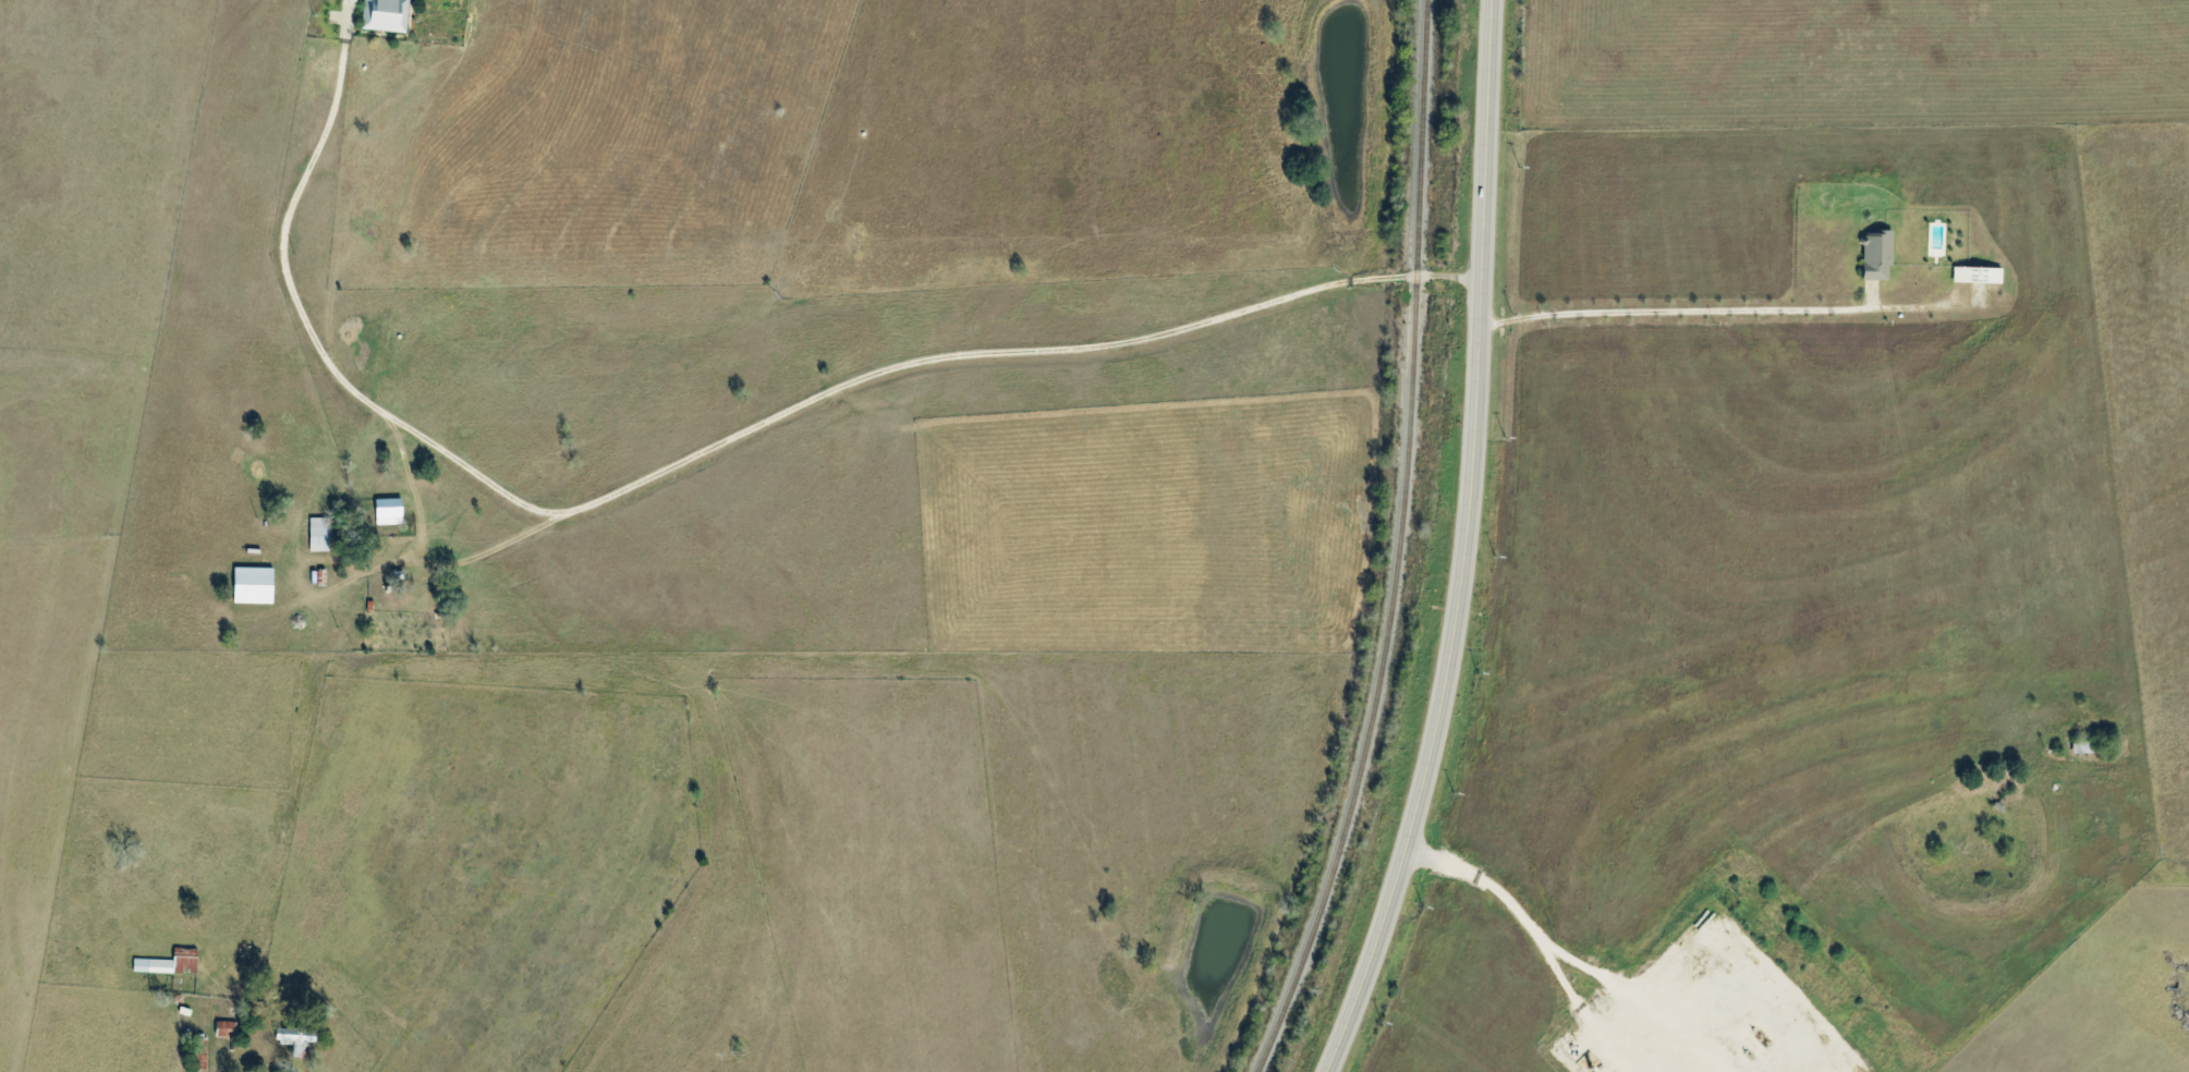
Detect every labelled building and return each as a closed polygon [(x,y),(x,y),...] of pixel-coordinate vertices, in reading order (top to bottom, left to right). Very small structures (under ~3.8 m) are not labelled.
[(359,29),(404,32),(406,0),(361,0),(359,29)] [(1859,280),(1888,280),(1889,233),(1861,232),(1859,280)] [(1951,283),(2000,284),(2000,268),(1951,267),(1951,283)] [(372,525),(399,524),(398,499),(372,499),(372,525)] [(327,517),(306,518),(307,552),(328,552),(327,517)] [(270,568),(230,567),(229,603),(269,604),(270,568)] [(2094,754),(2095,741),(2071,741),(2071,754),(2094,754)] [(131,959),(130,972),(195,974),(195,949),(171,949),(170,960),(131,959)] [(231,1022),(214,1022),(214,1037),(231,1037),(231,1022)] [(304,1043),(315,1043),(315,1031),(271,1029),(270,1043),(289,1044),(288,1059),(303,1059),(304,1043)]
